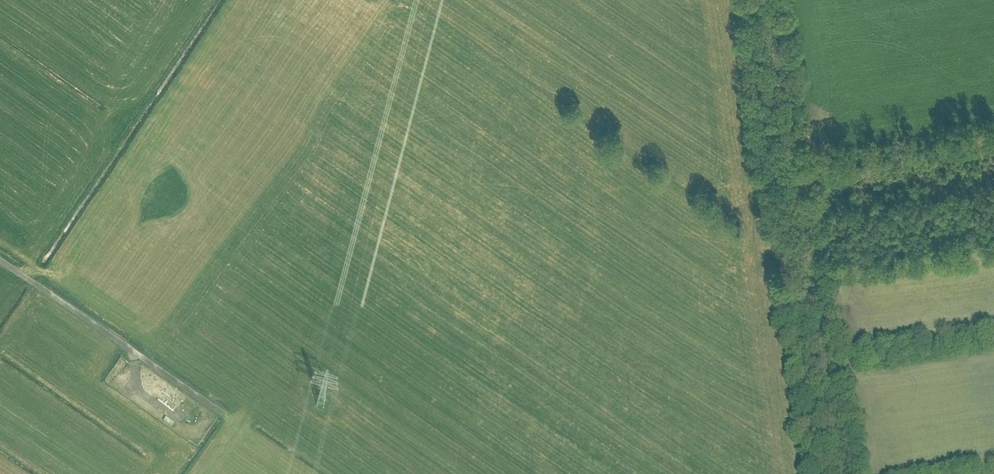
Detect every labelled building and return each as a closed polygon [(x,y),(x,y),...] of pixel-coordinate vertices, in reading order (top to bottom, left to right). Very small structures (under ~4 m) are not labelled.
[(163,422),(171,428),(174,424),(165,418),(163,422)]
